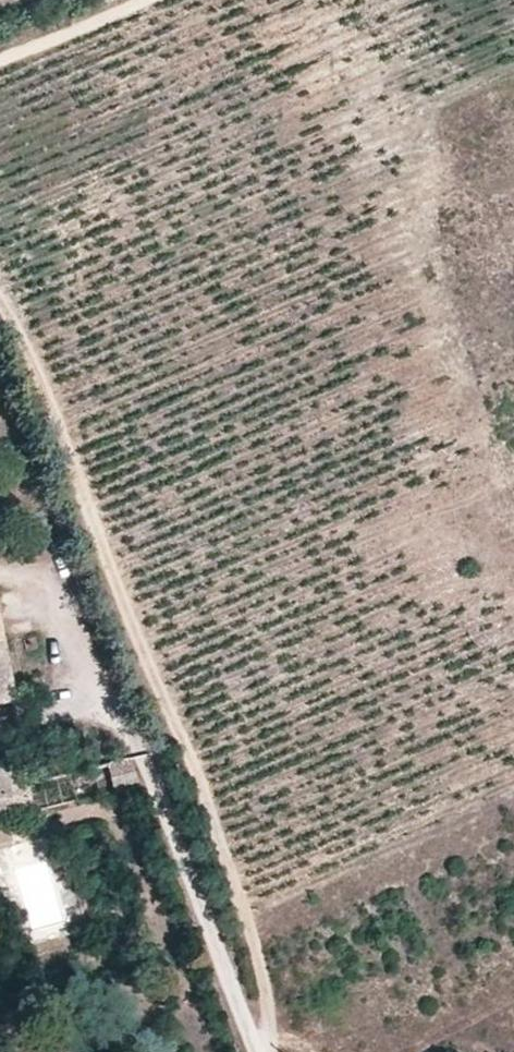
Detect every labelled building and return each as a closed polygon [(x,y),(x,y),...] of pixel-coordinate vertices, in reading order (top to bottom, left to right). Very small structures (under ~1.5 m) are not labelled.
[(15,702),(0,620),(0,703),(15,702)] [(129,756),(110,761),(118,792),(140,787),(132,756),(129,756)] [(23,758),(0,761),(0,816),(32,811),(29,782),(23,758)]
